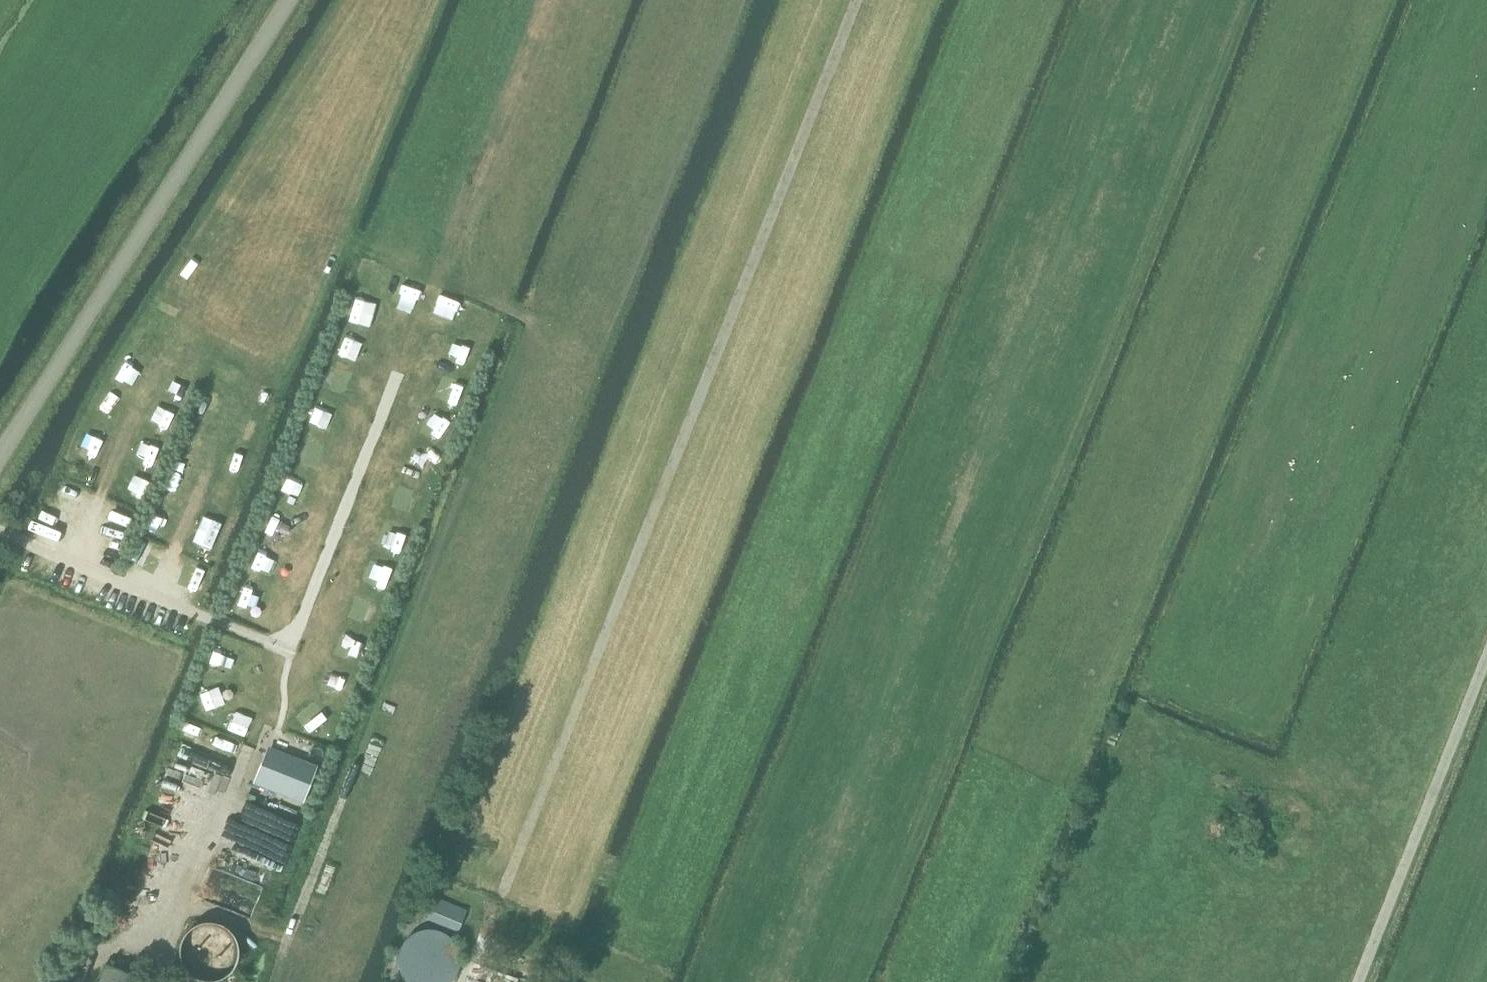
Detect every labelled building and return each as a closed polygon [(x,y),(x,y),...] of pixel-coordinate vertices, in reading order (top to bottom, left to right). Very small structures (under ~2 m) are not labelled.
[(314,773),(266,754),(254,783),(302,802),(314,773)] [(261,885),(261,879),(258,872),(256,868),(251,863),(247,860),(241,857),(235,856),(230,855),(223,857),(218,859),(213,862),(210,865),(206,870),(204,875),(202,881),(202,886),(203,891),(205,897),(207,902),(212,907),(216,910),(222,913),(229,914),(234,914),(241,913),(245,912),(249,909),(253,905),(256,902),(259,896),(261,891),(261,885)] [(424,916),(460,932),(470,910),(433,894),(424,916)] [(242,946),(242,945),(242,939),(240,933),(234,925),(230,922),(225,919),(221,917),(214,916),(209,916),(203,918),(197,920),(192,924),(189,928),(186,933),(184,939),(183,945),(184,951),(185,955),(188,961),(191,966),(195,969),(200,972),(204,974),(211,975),(217,975),(223,973),(229,970),(233,967),(236,963),(240,958),(242,952),(242,946)] [(450,963),(450,957),(448,950),(445,946),(440,940),(437,938),(430,934),(425,933),(419,933),(414,933),(408,935),(402,938),(398,942),(395,946),(392,952),(390,958),(390,963),(390,969),(393,975),(396,981),(397,981),(443,981),(448,975),(450,970),(450,963)] [(137,978),(106,967),(100,981),(135,981),(137,978)]
